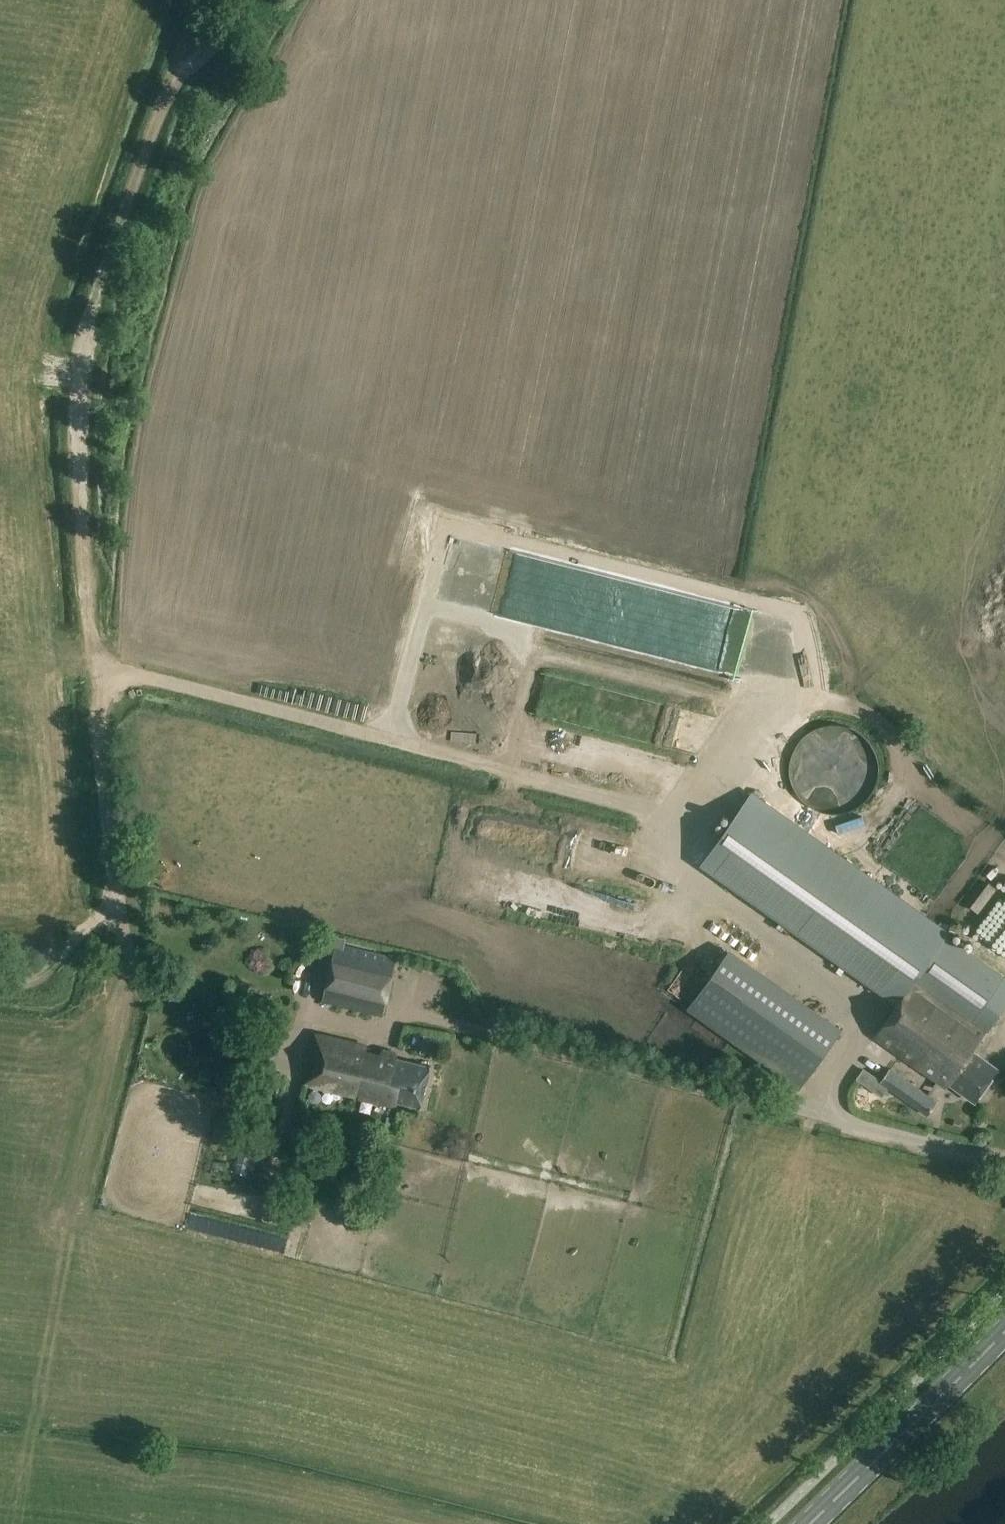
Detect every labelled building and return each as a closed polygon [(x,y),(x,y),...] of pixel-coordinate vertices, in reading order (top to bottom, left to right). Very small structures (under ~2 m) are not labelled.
[(789,767),(789,772),(790,776),(790,778),(791,781),(791,783),(792,785),(793,787),(794,790),(795,792),(797,794),(798,796),(800,798),(801,800),(803,801),(805,803),(807,805),(809,806),(811,807),(813,809),(815,810),(817,811),(819,811),(824,813),(828,813),(832,814),(836,814),(840,813),(844,813),(848,812),(852,810),(856,808),(859,806),(863,803),(866,800),(869,797),(871,794),(873,790),(875,786),(877,783),(878,779),(878,775),(879,771),(879,767),(878,763),(878,759),(876,755),(875,751),(873,747),(871,744),(868,740),(865,737),(862,734),(859,732),(855,730),(851,728),(848,726),(844,725),(840,725),(836,724),(831,724),(829,725),(826,725),(824,725),(822,726),(819,727),(817,728),(815,728),(813,730),(811,731),(809,732),(807,734),(805,735),(803,737),(801,739),(800,740),(798,742),(797,744),(795,746),(794,748),(793,750),(792,755),(790,759),(790,763),(789,767)] [(899,1004),(876,1036),(948,1087),(952,1081),(976,1098),(999,1067),(975,1049),(1004,1005),(1004,978),(936,930),(937,928),(750,795),(717,843),(701,865),(899,1004)] [(281,928),(279,937),(291,940),(293,931),(281,928)] [(319,959),(333,963),(324,1001),(381,1015),(396,957),(345,944),(346,938),(325,933),(319,959)] [(797,1094),(841,1027),(717,941),(674,1009),(797,1094)] [(241,1005),(255,1010),(259,998),(244,993),(241,1005)] [(271,1072),(278,1039),(246,1031),(238,1064),(271,1072)] [(422,1107),(431,1067),(398,1059),(399,1055),(315,1035),(303,1084),(396,1107),(397,1101),(422,1107)] [(883,1095),(887,1089),(927,1117),(938,1101),(890,1067),(880,1082),(865,1070),(859,1078),(883,1095)] [(951,1304),(962,1311),(969,1299),(958,1292),(951,1304)]
